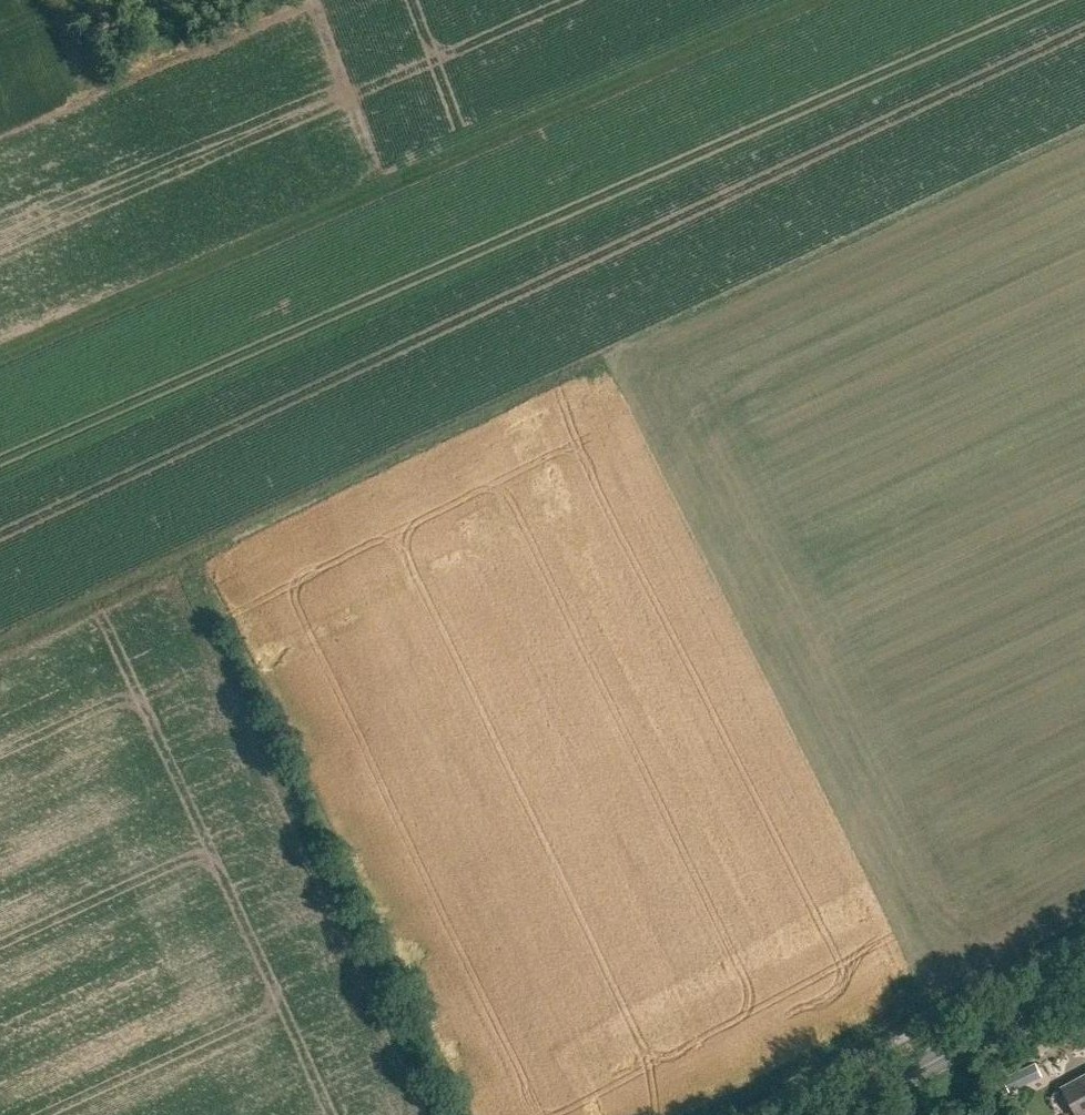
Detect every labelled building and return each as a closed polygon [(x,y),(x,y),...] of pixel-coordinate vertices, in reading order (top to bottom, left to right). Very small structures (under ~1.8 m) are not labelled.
[(1062,1089),(1076,1114),(1084,1114),(1084,1077),(1062,1089)]
